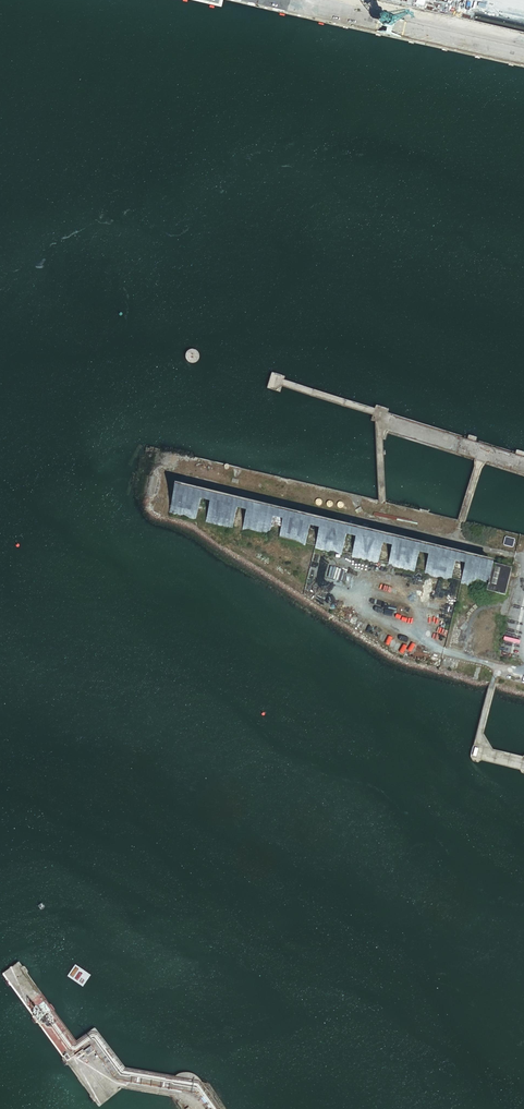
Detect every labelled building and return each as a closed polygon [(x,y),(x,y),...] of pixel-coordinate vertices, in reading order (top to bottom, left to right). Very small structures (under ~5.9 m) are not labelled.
[(169,515),(196,521),(200,500),(210,503),(205,523),(232,530),(237,509),(247,511),(242,532),(268,538),(271,526),(273,518),(283,520),(281,528),(278,541),(305,547),(309,527),(319,529),(315,550),(341,556),(346,536),(356,538),(351,558),(378,565),(382,544),(392,547),(387,567),(414,573),(419,553),(429,555),(424,576),(450,582),(455,562),(465,564),(460,585),(487,591),(493,563),(175,488),(169,515)] [(271,526),(281,528),(283,520),(273,518),(271,526)] [(515,539),(506,536),(503,544),(513,547),(515,539)] [(512,567),(493,563),(487,591),(505,595),(512,567)] [(92,1047),(86,1052),(89,1057),(96,1052),(92,1047)]
